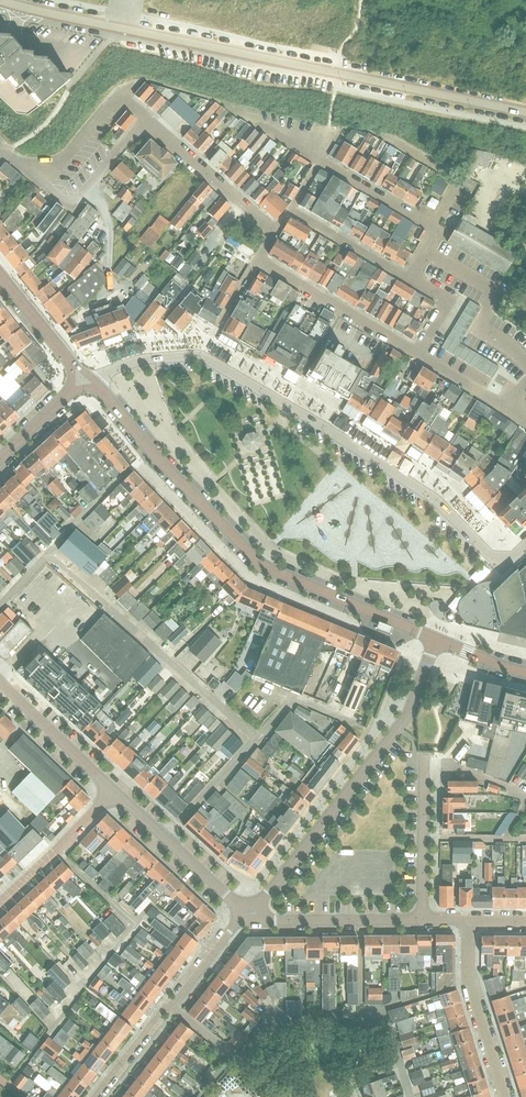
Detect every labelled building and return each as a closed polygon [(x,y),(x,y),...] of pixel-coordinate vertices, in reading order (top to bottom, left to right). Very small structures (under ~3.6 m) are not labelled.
[(5,82),(10,77),(9,77),(27,62),(27,61),(32,57),(32,53),(19,52),(9,40),(9,36),(0,36),(0,76),(5,82)] [(9,77),(10,77),(19,88),(24,84),(41,104),(68,82),(69,80),(70,76),(56,75),(46,63),(46,59),(33,58),(32,57),(27,61),(27,62),(9,77)] [(144,83),(134,95),(143,103),(153,91),(155,92),(159,87),(151,84),(149,86),(144,83)] [(159,95),(164,88),(159,87),(155,92),(146,104),(155,112),(160,116),(168,107),(164,103),(166,101),(159,95)] [(173,110),(181,100),(177,97),(168,106),(173,110)] [(185,104),(181,100),(173,110),(177,114),(185,104)] [(200,118),(195,124),(199,128),(219,106),(216,103),(214,102),(200,118)] [(190,109),(185,104),(177,114),(182,119),(190,109)] [(220,107),(215,113),(218,116),(223,109),(220,107)] [(190,109),(182,119),(187,123),(195,113),(190,109)] [(218,116),(215,118),(216,119),(219,121),(227,112),(223,109),(218,116)] [(113,145),(136,118),(127,110),(115,124),(120,128),(112,137),(113,137),(109,142),(113,145)] [(195,113),(187,123),(192,127),(195,124),(200,118),(195,113)] [(234,126),(238,121),(232,116),(225,125),(231,129),(234,126)] [(203,132),(191,145),(202,155),(214,142),(207,136),(220,122),(219,121),(216,119),(215,118),(203,132)] [(239,119),(238,121),(234,126),(237,129),(243,122),(239,119)] [(192,127),(183,138),(191,145),(203,132),(199,128),(195,124),(192,127)] [(236,137),(241,141),(252,128),(247,124),(236,137)] [(252,128),(241,141),(237,145),(243,151),(248,145),(250,147),(260,135),(252,128)] [(335,144),(328,156),(334,160),(347,167),(357,150),(349,145),(357,131),(351,130),(344,129),(337,140),(342,144),(340,148),(335,144)] [(244,171),(245,170),(250,164),(247,161),(253,153),(252,152),(266,136),(262,133),(260,135),(250,147),(248,149),(236,163),(225,176),(233,183),(244,171)] [(367,133),(363,141),(364,142),(373,147),(378,140),(378,139),(367,133)] [(161,151),(150,140),(135,157),(139,160),(137,163),(143,168),(145,165),(162,180),(176,164),(169,158),(170,156),(163,149),(161,151)] [(263,149),(269,154),(276,145),(270,140),(263,149)] [(374,148),(366,161),(358,174),(369,180),(379,163),(373,160),(377,152),(379,153),(385,144),(378,140),(374,148)] [(217,169),(227,156),(232,151),(221,141),(214,149),(218,152),(209,161),(217,169)] [(357,150),(347,167),(358,174),(366,161),(359,157),(361,154),(367,144),(362,141),(357,150)] [(379,163),(369,180),(381,187),(390,170),(383,166),(390,155),(392,156),(396,150),(389,146),(379,164),(379,163)] [(468,179),(471,181),(479,165),(486,169),(494,154),(473,151),(459,174),(468,179)] [(298,156),(292,152),(286,161),(292,165),(298,156)] [(393,176),(405,155),(400,153),(390,170),(381,187),(391,193),(399,180),(393,176)] [(235,163),(227,156),(217,169),(225,176),(236,163),(236,162),(235,163)] [(248,175),(244,171),(233,183),(239,188),(250,176),(262,162),(258,158),(250,168),(252,170),(248,175)] [(250,176),(239,188),(249,197),(260,185),(277,164),(270,158),(260,170),(263,173),(256,182),(250,176)] [(411,159),(399,180),(391,193),(402,200),(410,186),(403,182),(415,161),(411,159)] [(21,175),(5,162),(0,168),(0,173),(9,180),(8,182),(13,187),(23,177),(21,175)] [(121,162),(111,172),(120,180),(121,178),(125,183),(133,174),(121,162)] [(410,186),(402,200),(414,207),(422,193),(415,189),(427,168),(422,166),(410,186)] [(265,190),(260,185),(249,197),(259,205),(277,184),(279,182),(285,175),(279,169),(273,176),(275,178),(265,190)] [(320,182),(325,173),(320,170),(315,179),(320,182)] [(331,177),(325,173),(320,182),(326,185),(331,177)] [(311,212),(330,224),(342,204),(347,196),(351,188),(331,177),(326,185),(322,193),(317,200),(311,212)] [(436,178),(429,189),(438,194),(440,195),(446,184),(445,183),(436,178)] [(277,184),(259,205),(275,220),(287,206),(273,194),(275,192),(277,194),(284,186),(279,182),(277,184)] [(317,200),(322,193),(313,188),(316,183),(313,182),(299,205),(309,212),(316,200),(317,200)] [(170,223),(169,224),(178,231),(197,207),(197,208),(201,203),(205,207),(216,194),(212,190),(203,183),(170,223)] [(291,200),(298,189),(289,183),(287,186),(289,187),(284,196),(291,200)] [(19,204),(36,218),(43,209),(41,207),(46,201),(37,195),(40,191),(34,185),(19,204)] [(131,193),(124,187),(117,196),(124,202),(131,193)] [(204,222),(196,233),(203,239),(212,229),(211,228),(231,206),(216,194),(205,207),(202,210),(206,214),(208,213),(214,218),(212,220),(211,219),(207,224),(204,222)] [(126,232),(148,206),(140,199),(135,206),(134,207),(132,209),(129,213),(125,218),(121,222),(118,226),(126,232)] [(376,211),(380,205),(370,199),(366,205),(376,211)] [(124,202),(120,207),(129,213),(132,209),(129,206),(128,206),(124,202)] [(63,208),(56,203),(40,225),(33,220),(30,224),(37,229),(43,234),(63,208)] [(68,229),(46,258),(55,265),(58,267),(71,251),(61,243),(63,240),(66,242),(71,234),(79,240),(97,216),(99,214),(87,204),(75,219),(76,219),(68,229)] [(376,211),(376,212),(387,219),(392,212),(380,205),(376,211)] [(120,207),(117,211),(125,218),(129,213),(120,207)] [(10,215),(2,225),(1,225),(0,226),(0,244),(8,237),(10,236),(20,228),(16,224),(22,219),(16,211),(17,209),(16,208),(10,215)] [(340,208),(330,224),(339,229),(349,213),(340,208)] [(349,213),(339,229),(349,235),(361,214),(351,209),(349,213)] [(364,209),(361,214),(349,235),(359,241),(367,228),(360,225),(368,211),(364,209)] [(10,215),(6,211),(1,218),(3,219),(0,223),(0,222),(0,226),(1,225),(2,225),(10,215)] [(113,216),(121,222),(125,218),(117,211),(113,216)] [(387,219),(398,226),(402,218),(392,212),(387,219)] [(68,229),(76,219),(75,219),(69,214),(61,224),(68,229)] [(150,249),(169,224),(170,223),(160,215),(150,228),(149,227),(139,241),(150,249)] [(300,250),(304,243),(311,231),(290,218),(283,230),(300,240),(296,247),(300,250)] [(398,226),(392,235),(381,253),(392,260),(402,243),(407,234),(413,224),(402,218),(398,226)] [(517,252),(460,220),(453,231),(447,242),(503,275),(517,252)] [(361,241),(371,247),(379,234),(382,229),(372,223),(368,230),(361,241)] [(416,226),(413,224),(407,234),(411,235),(416,226)] [(379,234),(371,247),(381,253),(392,235),(382,229),(379,234)] [(420,241),(425,232),(421,229),(416,239),(420,241)] [(0,244),(0,252),(5,257),(18,246),(23,242),(20,238),(22,236),(17,230),(10,236),(8,237),(0,244)] [(260,247),(266,238),(261,233),(254,242),(260,247)] [(51,236),(46,243),(53,248),(58,242),(51,236)] [(320,236),(317,241),(324,244),(327,239),(320,236)] [(279,261),(288,246),(277,240),(268,254),(279,261)] [(71,251),(58,267),(75,280),(100,248),(92,242),(85,251),(76,244),(71,251)] [(241,243),(233,256),(248,265),(256,252),(241,243)] [(289,267),(298,272),(303,262),(309,252),(308,249),(309,246),(304,243),(300,250),(298,252),(289,267)] [(402,243),(392,260),(403,267),(411,254),(403,249),(406,245),(402,243)] [(5,257),(14,269),(29,257),(36,251),(32,245),(24,252),(19,246),(18,246),(5,257)] [(288,246),(279,261),(289,267),(298,252),(300,250),(296,247),(293,245),(292,248),(288,246)] [(303,262),(298,272),(307,277),(317,261),(323,251),(319,249),(316,254),(317,254),(316,256),(309,252),(303,262)] [(165,250),(159,259),(163,262),(169,253),(165,250)] [(335,265),(332,271),(335,273),(348,252),(345,250),(342,256),(338,253),(332,263),(335,265)] [(193,266),(201,256),(195,252),(187,261),(193,266)] [(348,252),(335,273),(326,288),(335,294),(357,258),(348,252)] [(35,264),(29,257),(14,269),(21,278),(40,263),(46,258),(43,254),(36,260),(38,261),(35,264)] [(178,256),(171,265),(176,269),(183,261),(178,256)] [(52,281),(45,272),(55,265),(46,258),(40,263),(21,278),(35,295),(52,281)] [(363,261),(357,258),(335,294),(355,306),(372,278),(360,271),(356,277),(354,276),(363,261)] [(127,279),(135,269),(123,259),(113,272),(119,277),(121,275),(127,279)] [(317,261),(307,277),(316,283),(326,267),(326,266),(317,261)] [(373,275),(377,269),(365,262),(362,268),(373,275)] [(187,264),(181,271),(186,275),(192,268),(187,264)] [(43,305),(58,324),(59,323),(68,316),(94,295),(97,291),(105,281),(105,278),(94,265),(82,274),(83,276),(60,294),(59,292),(43,305)] [(335,273),(326,267),(316,283),(326,288),(335,273)] [(372,278),(355,306),(364,311),(374,295),(368,292),(371,287),(374,282),(380,285),(382,282),(386,274),(377,269),(373,275),(374,275),(372,278)] [(216,283),(222,286),(219,291),(222,293),(214,305),(206,300),(197,316),(213,325),(231,295),(239,282),(228,275),(229,274),(223,271),(216,283)] [(259,272),(255,279),(263,284),(267,276),(259,272)] [(396,280),(386,274),(382,282),(391,287),(396,280)] [(112,313),(119,333),(131,329),(148,308),(158,295),(160,293),(147,282),(148,280),(143,276),(134,286),(138,290),(133,296),(123,308),(112,313)] [(265,295),(262,299),(263,300),(267,302),(270,297),(269,297),(270,295),(270,294),(277,283),(267,276),(263,284),(260,289),(266,293),(265,295)] [(35,295),(43,305),(59,292),(55,288),(57,287),(55,284),(60,280),(58,277),(52,281),(35,295)] [(255,279),(248,291),(256,295),(260,289),(263,284),(255,279)] [(387,295),(374,317),(384,323),(393,307),(387,303),(391,296),(393,297),(395,293),(400,296),(406,286),(396,280),(391,288),(387,295)] [(148,308),(131,329),(138,334),(147,332),(147,333),(152,328),(157,332),(165,323),(161,319),(169,310),(167,308),(183,290),(171,281),(160,293),(158,295),(148,308)] [(267,302),(273,305),(271,308),(277,311),(285,298),(289,290),(277,283),(270,294),(270,295),(269,297),(270,297),(267,302)] [(414,291),(406,286),(400,296),(409,301),(414,291)] [(507,305),(525,325),(525,287),(507,305)] [(294,303),(300,294),(290,288),(289,290),(285,298),(294,303)] [(179,304),(179,305),(179,306),(192,317),(194,314),(197,316),(206,300),(203,298),(202,300),(197,295),(195,294),(196,292),(193,289),(180,305),(179,304)] [(377,289),(374,295),(364,311),(374,317),(387,295),(377,289)] [(222,330),(217,340),(234,350),(239,340),(257,309),(263,300),(262,299),(256,295),(248,291),(246,290),(222,330)] [(420,305),(425,297),(414,291),(409,301),(408,303),(418,309),(420,305)] [(430,311),(435,303),(425,297),(420,305),(430,311)] [(399,298),(393,307),(384,323),(393,328),(402,313),(397,309),(398,307),(403,300),(399,298)] [(469,301),(466,306),(477,313),(480,307),(469,301)] [(93,315),(94,317),(102,339),(105,348),(122,342),(119,333),(112,313),(109,304),(91,310),(93,315)] [(264,355),(276,362),(306,311),(294,304),(289,313),(275,336),(264,355)] [(179,305),(166,319),(181,331),(192,317),(179,306),(179,305)] [(466,306),(462,312),(474,319),(477,313),(466,306)] [(0,310),(0,327),(11,318),(3,308),(0,310)] [(288,369),(282,377),(294,384),(297,380),(299,376),(299,375),(335,315),(323,308),(318,318),(317,317),(288,369)] [(257,309),(239,340),(241,342),(241,344),(244,346),(246,345),(254,349),(261,338),(266,329),(273,318),(257,309)] [(418,309),(412,319),(403,334),(413,340),(422,324),(416,321),(417,318),(418,318),(422,311),(418,309)] [(289,313),(284,310),(271,332),(266,329),(261,338),(254,349),(255,350),(254,352),(260,355),(261,354),(264,356),(264,355),(275,336),(289,313)] [(317,317),(306,311),(276,362),(288,369),(317,317)] [(462,312),(459,317),(470,324),(474,319),(462,312)] [(402,313),(393,328),(403,334),(412,319),(402,313)] [(102,339),(94,317),(93,315),(84,317),(89,330),(82,333),(76,326),(67,334),(70,337),(70,338),(78,348),(102,339)] [(68,316),(59,323),(67,334),(76,326),(68,316)] [(459,317),(456,323),(467,330),(470,324),(459,317)] [(11,318),(0,327),(0,335),(5,341),(12,335),(20,329),(11,318)] [(456,323),(452,329),(463,336),(466,331),(467,330),(456,323)] [(44,359),(20,329),(12,335),(5,341),(2,343),(13,357),(23,349),(36,365),(44,359)] [(452,329),(449,334),(454,338),(460,341),(463,336),(452,329)] [(442,346),(441,348),(446,351),(454,338),(449,334),(442,346)] [(454,338),(446,351),(452,354),(459,343),(460,341),(454,338)] [(370,374),(372,375),(376,378),(379,373),(386,358),(387,359),(392,349),(382,343),(379,348),(382,350),(370,374)] [(459,343),(452,354),(458,358),(465,346),(459,343)] [(321,348),(305,376),(348,401),(356,386),(364,373),(340,359),(344,352),(340,350),(342,347),(337,345),(332,354),(321,348)] [(465,346),(458,358),(463,361),(470,350),(465,346)] [(392,349),(387,359),(397,365),(403,356),(392,349)] [(470,350),(463,361),(469,365),(476,353),(470,350)] [(476,353),(469,365),(475,368),(481,357),(476,353)] [(22,389),(35,402),(47,390),(34,376),(34,377),(29,372),(33,368),(21,356),(9,367),(8,366),(4,369),(7,373),(18,384),(22,388),(22,389)] [(481,357),(475,368),(480,371),(487,360),(481,357)] [(402,359),(397,367),(403,371),(409,363),(402,359)] [(487,360),(480,371),(486,375),(493,363),(487,360)] [(415,363),(406,378),(412,382),(421,367),(415,363)] [(493,363),(486,375),(492,378),(498,367),(493,363)] [(421,367),(412,382),(420,387),(406,409),(399,404),(398,404),(384,427),(400,437),(422,402),(429,390),(437,377),(421,367)] [(348,401),(346,403),(358,411),(368,395),(367,394),(376,378),(370,374),(365,371),(364,373),(356,386),(348,401)] [(18,384),(7,373),(3,377),(0,374),(0,398),(4,403),(19,417),(35,402),(22,389),(22,388),(18,384)] [(368,395),(358,411),(367,416),(381,393),(383,390),(377,387),(383,376),(379,373),(376,378),(367,394),(368,395)] [(450,384),(437,377),(429,390),(435,393),(437,389),(445,393),(450,384)] [(381,393),(367,416),(377,422),(384,427),(398,404),(399,404),(409,388),(403,384),(398,392),(393,401),(381,393)] [(450,384),(445,393),(443,396),(453,403),(461,391),(450,384)] [(461,414),(471,398),(463,393),(452,409),(461,414)] [(0,407),(0,417),(9,427),(19,417),(4,403),(0,398),(0,405),(1,406),(0,407)] [(429,407),(422,402),(400,437),(412,445),(438,404),(439,402),(434,398),(429,407)] [(476,401),(466,416),(479,425),(482,421),(489,409),(476,401)] [(438,404),(412,445),(423,453),(434,436),(433,436),(435,433),(437,433),(441,426),(450,412),(443,408),(438,404)] [(489,409),(482,421),(501,434),(511,422),(489,409)] [(75,420),(70,424),(84,442),(81,445),(84,449),(85,448),(87,447),(91,443),(89,441),(92,438),(100,432),(84,411),(74,419),(75,420)] [(1,435),(9,427),(0,417),(0,434),(1,435)] [(67,422),(51,436),(80,469),(85,474),(98,490),(98,491),(110,480),(105,473),(99,466),(85,448),(84,449),(81,445),(84,442),(70,424),(67,422)] [(511,422),(501,434),(510,440),(518,428),(511,422)] [(437,462),(448,444),(442,440),(448,431),(441,426),(437,433),(435,433),(433,436),(434,436),(423,453),(437,462)] [(472,490),(485,505),(500,491),(505,482),(514,468),(518,463),(522,455),(520,454),(525,444),(525,436),(518,428),(510,440),(496,463),(492,470),(485,477),(472,490)] [(263,441),(262,439),(262,437),(261,435),(259,434),(258,432),(256,432),(254,431),(252,431),(250,431),(249,432),(247,433),(246,433),(245,435),(244,437),(243,439),(243,441),(243,443),(244,445),(244,446),(245,448),(247,449),(249,450),(250,450),(252,451),(254,451),(256,450),(257,450),(259,449),(261,447),(262,445),(262,443),(263,441)] [(87,447),(85,448),(99,466),(117,451),(105,437),(100,432),(92,438),(89,441),(91,443),(87,447)] [(450,441),(448,444),(437,462),(450,470),(461,453),(462,451),(468,442),(455,434),(450,441)] [(80,469),(51,436),(42,444),(56,461),(58,463),(63,459),(67,463),(65,465),(74,475),(80,469)] [(42,444),(32,453),(55,479),(60,475),(51,465),(56,461),(42,444)] [(462,451),(461,453),(450,470),(463,478),(463,479),(470,472),(478,464),(485,455),(471,447),(467,453),(462,451)] [(518,463),(522,466),(525,460),(525,450),(522,455),(518,463)] [(117,451),(99,466),(105,473),(107,472),(112,479),(120,473),(129,466),(117,451)] [(470,472),(463,479),(467,482),(466,484),(472,490),(485,477),(492,470),(496,463),(487,452),(485,455),(478,464),(470,472)] [(32,453),(20,463),(34,478),(36,479),(40,476),(41,478),(41,479),(58,497),(65,490),(55,479),(32,453)] [(28,483),(34,478),(20,463),(13,471),(16,475),(13,478),(13,477),(12,477),(27,491),(33,497),(38,493),(28,483)] [(485,505),(496,516),(525,487),(525,480),(524,477),(514,468),(505,482),(500,491),(485,505)] [(74,475),(73,475),(83,487),(77,492),(88,504),(98,496),(95,493),(98,490),(85,474),(80,469),(74,475)] [(133,471),(108,495),(110,497),(112,496),(114,498),(120,491),(126,498),(128,496),(143,481),(133,471)] [(12,477),(1,488),(24,510),(29,506),(20,497),(27,491),(12,477)] [(73,478),(67,484),(72,489),(73,489),(74,491),(78,488),(76,486),(78,484),(73,478)] [(139,504),(152,491),(143,481),(128,496),(126,498),(118,505),(122,509),(130,501),(129,500),(133,497),(139,504)] [(496,516),(507,527),(514,534),(525,522),(525,487),(496,516)] [(0,489),(0,499),(1,500),(3,498),(5,500),(4,501),(10,507),(10,508),(20,519),(27,513),(24,510),(1,488),(0,489)] [(152,491),(139,504),(126,517),(129,521),(139,511),(140,512),(144,509),(149,514),(148,515),(149,515),(162,501),(152,491)] [(1,522),(8,515),(26,534),(31,530),(20,519),(10,508),(10,507),(4,501),(5,500),(3,498),(1,500),(0,499),(0,520),(1,522)] [(149,515),(148,515),(141,522),(149,530),(147,532),(148,533),(157,523),(170,510),(162,501),(149,515)] [(100,504),(95,509),(105,520),(111,515),(100,504)] [(55,511),(65,520),(70,515),(60,506),(55,511)] [(105,520),(95,509),(89,515),(100,526),(105,520)] [(170,510),(157,523),(148,533),(152,537),(160,530),(159,529),(161,527),(165,532),(179,518),(170,510)] [(100,526),(89,515),(83,521),(94,532),(100,526)] [(53,518),(42,529),(54,541),(60,534),(53,527),(58,522),(53,518)] [(177,542),(189,530),(180,520),(160,540),(164,544),(172,537),(177,542)] [(52,541),(36,525),(31,530),(47,546),(52,541)] [(87,539),(75,529),(58,550),(69,558),(87,539)] [(174,552),(180,559),(199,539),(189,530),(177,542),(166,552),(170,556),(174,552)] [(25,538),(21,542),(25,547),(29,542),(25,538)] [(97,548),(87,539),(69,558),(79,568),(97,548)] [(199,539),(180,559),(174,564),(179,569),(186,562),(184,559),(188,556),(197,565),(211,551),(199,539)] [(35,556),(40,551),(30,542),(29,542),(25,547),(35,556)] [(25,547),(16,555),(25,564),(33,556),(25,547)] [(97,548),(79,568),(90,576),(107,555),(97,548)] [(221,562),(211,551),(197,565),(189,572),(200,582),(206,576),(209,573),(221,562)] [(15,577),(24,567),(15,557),(5,567),(15,577)] [(221,587),(234,575),(221,562),(209,573),(206,576),(219,589),(221,587)] [(98,575),(102,580),(113,569),(109,564),(98,575)] [(490,598),(499,633),(525,639),(525,565),(519,571),(513,577),(512,582),(511,588),(504,586),(493,596),(490,598)] [(118,574),(113,569),(102,580),(107,585),(118,574)] [(234,575),(221,587),(229,595),(224,600),(229,605),(233,601),(247,588),(234,575)] [(119,598),(126,591),(132,586),(125,578),(112,590),(119,598)] [(459,607),(459,609),(459,611),(460,614),(461,616),(463,618),(464,619),(466,621),(467,623),(468,623),(467,625),(466,624),(465,625),(476,628),(489,631),(499,633),(490,598),(493,596),(492,592),(500,585),(499,584),(494,583),(490,583),(486,583),(484,584),(481,585),(477,587),(473,589),(470,592),(463,599),(462,600),(461,602),(460,605),(459,607)] [(154,584),(148,590),(153,595),(158,589),(154,584)] [(247,588),(233,601),(242,605),(240,611),(256,618),(266,596),(247,588)] [(137,602),(126,591),(119,598),(117,600),(127,611),(131,607),(131,608),(137,602)] [(272,625),(282,603),(266,596),(256,618),(265,622),(260,635),(267,638),(273,625),(272,625)] [(139,600),(137,602),(131,608),(128,611),(139,622),(149,611),(139,600)] [(273,625),(267,638),(252,675),(268,681),(298,610),(282,603),(272,625),(273,625)] [(7,608),(2,614),(14,626),(20,619),(7,608)] [(298,610),(268,681),(284,688),(314,616),(298,610)] [(151,629),(161,620),(152,611),(142,620),(151,629)] [(103,613),(80,639),(113,672),(124,683),(150,655),(103,613)] [(0,616),(0,642),(7,634),(14,626),(2,614),(0,616)] [(171,616),(164,623),(173,632),(180,625),(171,616)] [(330,623),(314,616),(284,688),(300,695),(314,661),(322,641),(330,623)] [(20,619),(14,626),(7,634),(0,642),(0,657),(5,661),(33,631),(20,619)] [(164,643),(174,633),(173,632),(164,623),(163,622),(153,631),(164,643)] [(322,641),(314,661),(318,662),(323,652),(334,651),(336,647),(344,629),(330,623),(322,641)] [(174,633),(168,639),(174,646),(188,632),(182,625),(175,632),(174,633)] [(357,634),(344,629),(334,651),(347,657),(349,652),(357,634)] [(221,642),(207,630),(190,650),(203,662),(221,642)] [(357,634),(349,652),(357,656),(356,658),(361,660),(369,640),(365,638),(364,636),(361,634),(358,635),(357,634)] [(361,660),(342,706),(355,711),(369,677),(375,663),(382,645),(369,640),(361,660)] [(375,663),(369,677),(375,679),(380,668),(389,672),(397,652),(382,645),(375,663)] [(24,669),(19,674),(20,675),(22,677),(40,694),(47,700),(81,731),(101,710),(100,710),(103,707),(38,647),(27,659),(28,660),(28,659),(31,661),(24,669)] [(141,667),(138,670),(151,682),(154,678),(163,668),(150,657),(141,667)] [(234,672),(226,682),(236,691),(250,676),(244,671),(240,677),(234,672)] [(165,683),(157,676),(148,686),(156,693),(165,683)] [(168,699),(179,687),(172,680),(160,692),(168,699)] [(473,680),(463,721),(486,726),(483,737),(492,739),(493,735),(495,728),(497,721),(504,689),(504,687),(481,682),(473,680)] [(178,708),(189,696),(182,689),(170,701),(178,708)] [(497,721),(511,724),(525,728),(525,694),(504,689),(497,721)] [(191,711),(199,701),(193,696),(185,705),(191,711)] [(311,714),(297,706),(294,712),(307,720),(311,714)] [(201,724),(211,714),(203,707),(194,717),(201,724)] [(127,708),(123,711),(128,716),(131,712),(127,708)] [(101,710),(81,731),(94,743),(112,723),(113,722),(101,710)] [(325,752),(331,745),(310,728),(289,712),(282,721),(282,720),(281,722),(275,730),(275,731),(285,739),(311,759),(316,751),(322,756),(325,752)] [(221,723),(211,715),(203,724),(212,733),(221,723)] [(15,727),(3,716),(0,719),(0,743),(15,727)] [(155,719),(147,728),(153,735),(161,726),(155,719)] [(497,721),(495,728),(510,731),(511,724),(497,721)] [(116,727),(112,723),(94,743),(104,752),(114,741),(106,734),(108,732),(110,733),(116,727)] [(205,742),(216,752),(232,734),(222,724),(210,737),(205,742)] [(339,735),(331,745),(341,752),(345,755),(358,739),(340,725),(334,732),(339,735)] [(126,728),(114,741),(104,752),(114,761),(127,748),(119,740),(121,738),(123,740),(130,732),(126,728)] [(495,728),(493,735),(508,738),(510,732),(510,731),(495,728)] [(285,739),(275,731),(260,750),(269,756),(270,757),(285,739)] [(205,732),(196,742),(201,747),(205,742),(210,737),(205,732)] [(233,756),(243,744),(233,735),(223,746),(233,756)] [(492,739),(492,742),(506,745),(508,738),(493,735),(492,739)] [(0,760),(0,761),(22,783),(13,792),(36,814),(69,780),(22,737),(0,760)] [(137,737),(127,748),(114,761),(124,770),(137,755),(130,749),(132,746),(135,748),(141,741),(137,737)] [(492,742),(490,748),(505,752),(506,745),(492,742)] [(341,752),(331,745),(325,752),(331,757),(332,756),(334,758),(333,758),(335,760),(335,759),(341,752)] [(147,746),(137,755),(124,770),(133,779),(147,764),(139,757),(142,754),(144,757),(151,750),(147,746)] [(249,757),(261,767),(269,756),(260,750),(257,747),(249,757)] [(490,748),(488,756),(489,756),(503,759),(505,752),(490,748)] [(316,751),(311,759),(315,762),(312,766),(307,773),(300,781),(316,793),(327,778),(340,763),(335,759),(335,760),(333,758),(334,758),(332,756),(331,757),(325,752),(322,756),(316,751)] [(296,754),(292,759),(297,764),(302,758),(296,754)] [(154,757),(147,764),(133,779),(143,788),(158,773),(152,767),(158,760),(154,757)] [(172,757),(158,773),(143,788),(154,798),(173,777),(167,772),(177,762),(172,757)] [(264,769),(261,767),(249,757),(241,767),(256,779),(264,769)] [(293,762),(287,770),(291,774),(300,781),(307,773),(293,762)] [(480,762),(478,771),(485,773),(487,763),(480,762)] [(516,775),(522,779),(525,773),(525,765),(523,764),(516,775)] [(237,795),(251,777),(240,769),(226,786),(237,795)] [(179,771),(173,777),(154,798),(164,808),(176,795),(177,794),(171,789),(183,775),(179,771)] [(316,793),(300,781),(291,774),(288,778),(296,784),(297,782),(300,784),(294,793),(307,804),(316,793)] [(70,780),(51,800),(56,804),(62,798),(63,799),(65,796),(71,801),(70,801),(71,801),(81,790),(70,780)] [(462,791),(477,791),(477,781),(446,781),(446,792),(450,792),(450,795),(456,795),(456,791),(462,791)] [(182,801),(176,795),(164,808),(176,818),(205,787),(200,782),(182,801)] [(496,793),(499,787),(488,783),(486,789),(496,793)] [(307,804),(294,793),(282,784),(279,788),(286,793),(287,791),(290,793),(283,803),(299,815),(307,804)] [(282,802),(269,791),(261,785),(246,804),(254,811),(273,826),(283,834),(299,815),(283,803),(282,802)] [(73,807),(62,819),(67,823),(90,799),(81,790),(71,801),(70,801),(68,803),(73,807)] [(212,806),(221,796),(216,790),(206,801),(212,806)] [(220,813),(217,811),(195,836),(207,846),(242,806),(225,791),(221,796),(231,804),(221,814),(220,813)] [(450,798),(442,798),(442,813),(452,813),(452,806),(464,806),(473,806),(473,795),(467,795),(462,795),(462,791),(456,791),(456,795),(450,795),(450,798)] [(221,796),(212,806),(213,807),(217,811),(220,813),(221,814),(231,804),(221,796)] [(218,856),(230,841),(224,836),(221,840),(219,838),(238,817),(243,821),(248,811),(242,806),(207,846),(218,856)] [(195,836),(217,811),(213,807),(208,813),(201,807),(184,825),(195,836)] [(16,862),(41,838),(26,823),(22,826),(6,810),(0,815),(0,845),(16,862)] [(452,813),(442,813),(442,828),(452,828),(456,828),(456,834),(464,834),(464,828),(464,819),(466,819),(466,813),(452,813)] [(109,841),(121,828),(107,814),(93,830),(92,829),(79,843),(90,854),(103,840),(102,839),(104,836),(109,841)] [(257,822),(252,830),(273,847),(283,834),(273,826),(269,832),(257,822)] [(518,825),(518,833),(525,833),(525,825),(518,825)] [(46,826),(41,831),(46,836),(51,831),(46,826)] [(273,847),(252,830),(247,827),(244,831),(257,841),(252,848),(256,852),(264,858),(273,847)] [(109,841),(98,853),(102,857),(106,852),(112,858),(131,837),(121,828),(109,841)] [(236,835),(230,841),(218,856),(225,863),(226,862),(229,863),(229,862),(252,875),(264,858),(256,852),(252,848),(245,843),(236,835)] [(125,873),(145,851),(139,845),(131,837),(112,858),(105,865),(98,872),(104,878),(97,885),(106,893),(125,873)] [(472,841),(452,841),(452,852),(472,852),(472,849),(472,842),(472,841)] [(0,845),(0,869),(4,873),(16,862),(0,845)] [(494,858),(503,858),(504,846),(494,845),(494,858)] [(125,886),(116,895),(122,900),(144,875),(157,861),(145,851),(125,873),(132,879),(125,886)] [(157,861),(144,875),(151,882),(128,906),(134,911),(169,873),(157,861)] [(62,862),(53,870),(76,896),(81,891),(70,880),(69,881),(68,879),(73,874),(62,862)] [(88,866),(83,872),(87,876),(93,869),(89,865),(88,866)] [(442,886),(439,886),(439,907),(451,907),(451,869),(446,869),(442,869),(442,886)] [(53,870),(44,879),(55,891),(61,886),(67,892),(73,898),(76,896),(53,870)] [(184,886),(169,873),(134,911),(139,915),(151,902),(154,905),(162,896),(160,894),(163,890),(172,898),(174,896),(184,886)] [(491,889),(491,907),(504,908),(504,890),(504,877),(498,877),(497,888),(492,888),(491,889)] [(516,908),(525,908),(525,877),(523,877),(524,883),(525,883),(525,888),(517,888),(516,908)] [(504,890),(504,908),(516,908),(517,888),(517,879),(509,878),(509,885),(511,885),(511,890),(504,890)] [(44,879),(35,887),(55,909),(58,906),(49,896),(55,891),(44,879)] [(471,907),(472,889),(472,880),(459,880),(459,907),(471,907)] [(178,902),(167,913),(172,918),(184,905),(193,895),(184,886),(174,896),(173,897),(173,898),(178,902)] [(26,896),(37,908),(42,903),(51,913),(55,909),(35,887),(26,896)] [(491,889),(472,889),(471,907),(491,907),(491,889)] [(203,904),(193,895),(184,905),(189,909),(186,912),(188,913),(182,919),(180,918),(177,921),(183,926),(187,922),(193,915),(203,904)] [(37,908),(26,896),(17,904),(39,928),(40,929),(45,925),(38,919),(31,914),(37,908)] [(64,900),(60,904),(65,909),(69,905),(64,900)] [(17,904),(8,912),(19,925),(26,919),(30,926),(35,932),(39,928),(17,904)] [(203,904),(193,915),(197,918),(187,929),(199,939),(209,928),(208,928),(218,917),(203,904)] [(159,913),(152,907),(145,914),(153,921),(155,919),(159,913)] [(0,920),(0,923),(16,940),(20,945),(23,948),(27,944),(25,941),(14,929),(19,925),(8,912),(0,920)] [(107,927),(116,918),(111,913),(102,922),(107,927)] [(116,918),(107,927),(111,932),(121,923),(116,918)] [(153,921),(150,925),(156,929),(168,939),(172,942),(176,945),(188,955),(198,943),(185,933),(181,939),(176,935),(175,937),(169,933),(170,931),(155,919),(153,921)] [(20,945),(16,940),(0,923),(0,941),(1,942),(6,948),(10,944),(18,952),(23,948),(20,945)] [(62,923),(57,928),(61,932),(66,928),(62,923)] [(121,923),(111,932),(116,937),(126,929),(121,923)] [(102,940),(108,934),(101,926),(95,932),(102,940)] [(66,929),(62,933),(67,939),(72,935),(66,929)] [(142,929),(137,935),(142,939),(147,933),(142,929)] [(150,936),(167,949),(171,942),(172,942),(168,939),(156,929),(150,936)] [(96,947),(101,942),(92,932),(87,937),(92,942),(96,947)] [(143,948),(147,943),(142,939),(137,935),(133,939),(143,948)] [(435,988),(435,991),(455,985),(454,972),(453,948),(454,948),(454,935),(435,936),(435,963),(442,963),(442,972),(435,972),(435,973),(435,988)] [(382,960),(382,953),(381,936),(364,936),(364,960),(382,960)] [(381,936),(382,953),(390,953),(390,977),(388,977),(388,991),(400,991),(399,962),(400,962),(399,936),(381,936)] [(417,936),(399,936),(400,962),(409,962),(409,970),(417,969),(417,966),(417,936)] [(430,936),(417,936),(417,966),(417,969),(417,971),(423,971),(423,956),(431,956),(430,936)] [(493,967),(493,936),(481,936),(481,954),(487,954),(487,967),(493,967)] [(506,936),(493,936),(493,967),(493,968),(499,968),(499,960),(496,960),(496,955),(506,955),(506,936)] [(506,936),(506,955),(514,955),(514,980),(519,980),(519,962),(520,936),(506,936)] [(263,957),(263,950),(263,937),(247,938),(235,953),(244,960),(248,963),(253,967),(255,968),(263,981),(271,1001),(280,997),(273,983),(273,982),(271,978),(266,964),(263,957)] [(285,950),(285,937),(263,937),(263,950),(263,957),(266,964),(271,962),(270,950),(285,950)] [(306,971),(305,937),(285,937),(285,950),(285,976),(300,976),(300,971),(306,971)] [(322,937),(305,937),(306,971),(306,986),(314,986),(314,987),(323,987),(323,952),(322,937)] [(340,962),(340,956),(340,937),(322,937),(323,952),(323,987),(323,1008),(335,1008),(334,966),(341,966),(340,962)] [(357,937),(340,937),(340,956),(340,962),(347,962),(347,1004),(357,1004),(357,994),(357,956),(358,956),(357,937)] [(132,941),(129,945),(134,949),(138,945),(132,941)] [(80,955),(85,960),(94,952),(84,942),(79,947),(75,950),(78,953),(80,955)] [(176,945),(176,946),(167,957),(179,967),(188,955),(176,945)] [(135,964),(141,957),(128,946),(122,954),(135,964)] [(23,948),(18,952),(24,958),(29,954),(23,948)] [(179,967),(167,957),(157,949),(153,953),(159,958),(158,960),(162,963),(158,968),(170,978),(179,967)] [(4,963),(8,967),(12,964),(0,951),(0,959),(4,963)] [(88,964),(85,960),(80,955),(78,953),(72,959),(82,970),(88,964)] [(114,953),(107,963),(115,969),(122,960),(114,953)] [(253,967),(244,960),(235,953),(226,965),(238,974),(243,979),(253,967)] [(170,978),(158,968),(147,960),(144,965),(149,969),(144,976),(161,990),(170,978)] [(54,965),(46,972),(63,990),(71,982),(54,965)] [(232,983),(238,974),(226,965),(216,977),(225,983),(229,986),(236,992),(239,988),(232,983)] [(137,971),(133,977),(139,982),(134,988),(152,1002),(161,990),(144,976),(137,971)] [(497,976),(496,976),(485,980),(487,988),(500,984),(497,976)] [(96,977),(90,985),(96,990),(102,982),(96,977)] [(225,983),(216,977),(207,988),(220,998),(231,1006),(235,1001),(224,992),(229,986),(225,983)] [(143,1013),(152,1002),(122,978),(117,984),(124,989),(120,995),(143,1013)] [(53,982),(45,989),(58,1003),(66,996),(53,982)] [(273,983),(280,997),(286,997),(286,982),(273,982),(273,983)] [(426,983),(417,983),(418,991),(426,991),(426,983)] [(500,984),(487,988),(489,996),(502,992),(501,988),(500,984)] [(215,1003),(220,998),(207,988),(198,1000),(211,1009),(222,1018),(225,1013),(218,1008),(219,1007),(215,1003)] [(251,1006),(257,1000),(251,995),(252,994),(247,988),(240,995),(251,1006)] [(113,989),(108,995),(115,1001),(126,1009),(121,1015),(134,1025),(143,1013),(123,997),(120,995),(113,989)] [(382,989),(367,989),(368,1004),(382,1004),(382,1003),(382,993),(382,989)] [(410,991),(405,991),(405,999),(417,995),(417,989),(413,990),(410,991)] [(456,990),(431,997),(433,1002),(434,1002),(436,1009),(442,1007),(443,1007),(460,1002),(456,990)] [(49,1006),(53,1002),(44,992),(40,996),(49,1006)] [(391,993),(382,993),(382,1003),(382,1004),(385,1004),(391,999),(391,993)] [(523,998),(524,999),(516,1002),(515,1000),(510,1001),(509,995),(491,1000),(495,1014),(525,1004),(525,997),(523,998)] [(18,997),(10,1005),(3,999),(2,998),(0,997),(0,1019),(7,1025),(13,1017),(18,1022),(23,1017),(24,1018),(31,1011),(18,997)] [(93,997),(89,1002),(94,1005),(98,1001),(93,997)] [(42,1020),(50,1013),(37,999),(29,1006),(42,1020)] [(211,1009),(198,1000),(188,1013),(211,1032),(215,1026),(205,1017),(211,1009)] [(301,1015),(301,1001),(286,1001),(286,1015),(301,1015)] [(436,1009),(435,1010),(438,1017),(436,1018),(437,1023),(439,1022),(440,1022),(464,1015),(460,1002),(443,1007),(442,1007),(436,1009)] [(78,1003),(73,1009),(78,1013),(82,1007),(78,1003)] [(110,1029),(122,1039),(131,1028),(100,1003),(95,1009),(114,1025),(110,1029)] [(525,1004),(495,1014),(499,1026),(517,1021),(517,1020),(525,1018),(523,1012),(525,1011),(525,1004)] [(396,1022),(407,1018),(403,1006),(387,1011),(391,1023),(396,1022)] [(254,1025),(259,1019),(245,1008),(240,1014),(254,1025)] [(322,1009),(306,1009),(306,1017),(322,1017),(322,1009)] [(225,1013),(222,1018),(227,1023),(231,1018),(225,1013)] [(442,1029),(435,1031),(437,1037),(468,1027),(464,1015),(440,1022),(442,1029)] [(407,1018),(396,1022),(399,1031),(400,1034),(407,1032),(416,1029),(412,1017),(407,1018)] [(72,1037),(79,1028),(69,1020),(62,1029),(72,1037)] [(499,1026),(503,1039),(525,1032),(525,1025),(519,1027),(517,1021),(499,1026)] [(181,1022),(172,1034),(184,1044),(188,1038),(193,1042),(194,1040),(201,1045),(204,1040),(193,1032),(181,1022)] [(468,1027),(437,1037),(439,1043),(441,1050),(445,1048),(452,1046),(454,1046),(472,1040),(468,1027)] [(122,1039),(110,1029),(104,1037),(93,1029),(90,1033),(101,1041),(113,1051),(122,1039)] [(229,1041),(237,1047),(245,1036),(237,1030),(229,1041)] [(411,1044),(407,1032),(400,1034),(398,1035),(402,1047),(411,1044)] [(503,1039),(507,1051),(524,1046),(522,1038),(525,1037),(525,1032),(503,1039)] [(28,1034),(21,1043),(31,1051),(38,1042),(28,1034)] [(172,1034),(162,1046),(175,1056),(185,1064),(189,1060),(178,1052),(184,1044),(172,1034)] [(23,1054),(0,1036),(0,1055),(14,1066),(23,1054)] [(48,1037),(40,1048),(53,1059),(62,1048),(48,1037)] [(113,1051),(101,1041),(96,1047),(92,1043),(90,1045),(84,1040),(81,1045),(104,1062),(113,1051)] [(201,1045),(200,1045),(211,1053),(214,1049),(204,1040),(201,1045)] [(445,1048),(441,1050),(443,1055),(447,1053),(454,1051),(455,1051),(458,1058),(476,1053),(472,1040),(454,1046),(452,1046),(445,1048)] [(162,1046),(153,1057),(166,1067),(170,1071),(176,1076),(180,1071),(173,1067),(175,1065),(170,1061),(175,1056),(162,1046)] [(524,1046),(507,1051),(511,1064),(525,1059),(525,1051),(524,1046)] [(415,1057),(412,1047),(400,1051),(404,1061),(415,1057)] [(75,1052),(72,1056),(83,1064),(95,1074),(104,1062),(87,1049),(81,1056),(75,1052)] [(38,1050),(33,1056),(39,1060),(43,1054),(38,1050)] [(458,1058),(440,1064),(442,1070),(458,1065),(460,1064),(462,1071),(480,1065),(476,1053),(458,1058)] [(413,1066),(430,1061),(428,1055),(411,1060),(413,1066)] [(66,1064),(58,1057),(55,1061),(63,1067),(66,1064)] [(153,1057),(144,1069),(157,1079),(170,1089),(174,1085),(165,1078),(170,1071),(166,1067),(153,1057)] [(189,1060),(185,1064),(199,1074),(202,1077),(206,1071),(203,1069),(190,1059),(189,1060)] [(511,1064),(515,1076),(525,1073),(525,1059),(511,1064)] [(21,1072),(28,1078),(37,1066),(30,1061),(21,1072)] [(83,1064),(73,1076),(86,1086),(95,1074),(83,1064)] [(454,1073),(449,1075),(451,1080),(455,1078),(466,1075),(468,1083),(484,1078),(480,1065),(462,1071),(454,1073)] [(73,1076),(70,1081),(51,1066),(46,1073),(64,1088),(76,1096),(77,1096),(86,1086),(73,1076)] [(135,1081),(147,1091),(155,1096),(162,1096),(164,1094),(152,1085),(157,1079),(144,1069),(135,1081)] [(21,1073),(12,1084),(19,1089),(28,1079),(21,1073)] [(191,1087),(195,1082),(185,1073),(181,1079),(191,1087)] [(515,1076),(519,1089),(525,1087),(525,1073),(515,1076)] [(361,1085),(364,1093),(363,1094),(364,1096),(369,1096),(385,1092),(382,1083),(390,1080),(389,1076),(380,1079),(361,1085)] [(423,1076),(411,1080),(413,1086),(425,1082),(423,1076)] [(468,1083),(454,1087),(456,1092),(464,1089),(464,1090),(469,1089),(471,1095),(488,1090),(484,1078),(468,1083)] [(423,1096),(435,1093),(431,1080),(419,1084),(423,1096)] [(126,1092),(132,1096),(151,1096),(153,1095),(147,1091),(135,1081),(126,1092)] [(170,1090),(180,1096),(182,1096),(185,1093),(175,1084),(170,1090)] [(64,1088),(60,1094),(51,1087),(47,1093),(52,1096),(76,1096),(64,1088)]
